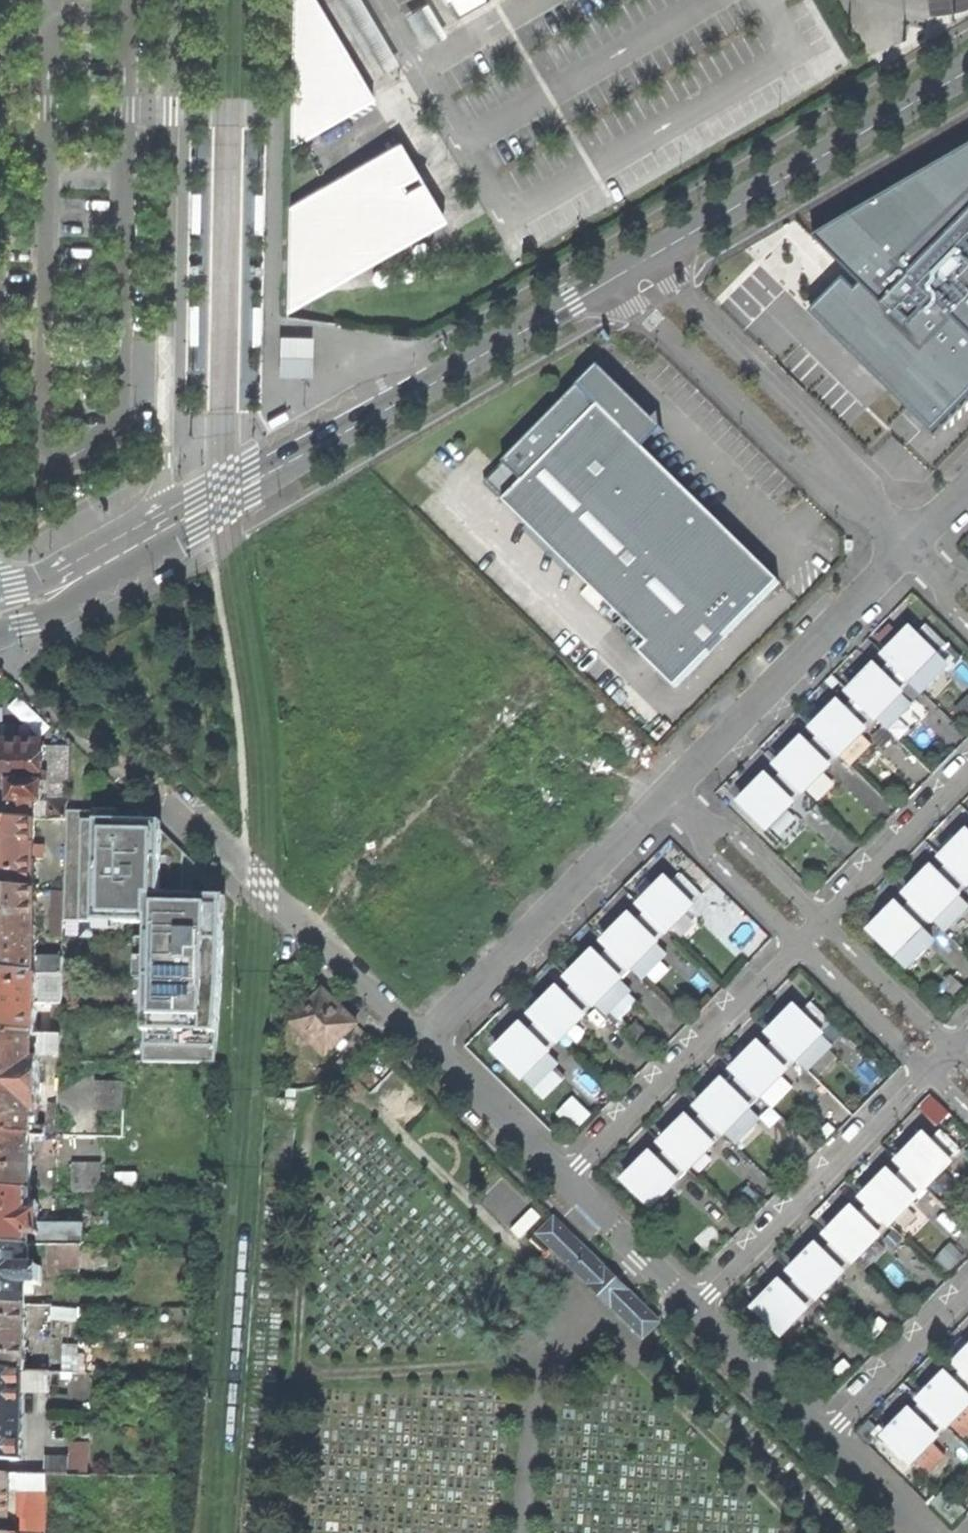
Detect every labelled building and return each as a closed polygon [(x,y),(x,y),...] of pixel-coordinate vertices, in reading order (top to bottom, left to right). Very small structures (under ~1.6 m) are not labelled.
[(373,98),(315,0),(293,0),(290,147),(373,98)] [(398,63),(361,0),(335,0),(334,1),(377,75),(398,63)] [(456,16),(483,0),(441,0),(444,4),(448,2),(456,16)] [(424,48),(445,36),(426,4),(406,16),(424,48)] [(401,149),(398,143),(288,206),(286,312),(444,221),(421,183),(401,149)] [(808,234),(842,272),(802,311),(927,438),(967,396),(967,145),(808,234)] [(404,147),(401,149),(421,183),(424,181),(404,147)] [(257,195),(254,195),(253,234),(261,234),(262,200),(262,195),(257,195)] [(280,339),(279,377),(313,377),(313,339),(280,339)] [(601,369),(583,388),(603,408),(645,450),(663,431),(632,400),(601,369)] [(507,464),(527,483),(603,408),(583,388),(507,464)] [(527,483),(509,502),(652,644),(642,654),(677,689),(781,585),(697,501),(645,450),(603,408),(527,483)] [(272,425),(274,429),(293,418),(289,411),(275,419),(270,421),(272,425)] [(489,482),(509,502),(527,483),(507,464),(489,482)] [(897,645),(886,656),(914,685),(943,656),(915,628),(897,645)] [(954,668),(943,656),(914,685),(925,696),(954,668)] [(861,681),(849,693),(879,723),(881,722),(907,696),(908,695),(878,664),(861,681)] [(916,706),(907,696),(881,722),(890,731),(916,706)] [(827,717),(813,730),(842,760),(871,732),(842,702),(827,717)] [(69,735),(69,779),(68,791),(91,791),(92,759),(69,735)] [(32,816),(32,799),(41,799),(42,741),(0,740),(0,815),(32,816)] [(790,756),(778,768),(807,797),(835,768),(806,740),(790,756)] [(757,789),(741,804),(771,835),(801,806),(771,776),(757,789)] [(50,799),(50,816),(68,816),(68,791),(69,779),(52,779),(52,799),(50,799)] [(34,888),(35,856),(45,856),(46,843),(34,843),(35,816),(32,816),(0,815),(0,887),(34,888)] [(80,916),(104,916),(105,897),(112,897),(112,884),(123,884),(123,870),(133,870),(134,833),(125,833),(125,827),(101,826),(78,826),(77,876),(87,876),(87,894),(80,894),(80,916)] [(141,849),(143,918),(183,917),(197,907),(220,885),(163,829),(141,849)] [(967,886),(967,833),(956,845),(942,860),(967,886)] [(55,862),(54,888),(65,888),(66,862),(55,862)] [(907,896),(937,925),(938,923),(963,898),(965,896),(935,867),(922,880),(907,896)] [(685,876),(677,885),(699,906),(707,898),(685,876)] [(640,907),(671,937),(700,907),(699,906),(677,885),(669,877),(655,892),(640,907)] [(63,973),(63,955),(38,954),(38,888),(34,888),(0,887),(0,971),(63,973)] [(53,922),(64,922),(65,888),(54,888),(53,922)] [(111,928),(112,897),(105,897),(104,916),(80,916),(80,927),(111,928)] [(963,898),(938,923),(948,932),(967,912),(967,903),(963,898)] [(886,917),(871,931),(898,959),(927,931),(900,904),(886,917)] [(618,930),(604,943),(634,974),(637,972),(662,947),(664,945),(634,914),(618,930)] [(939,943),(927,931),(898,959),(910,971),(939,943)] [(671,957),(662,947),(637,972),(646,981),(671,957)] [(583,966),(569,980),(599,1010),(600,1008),(626,983),(627,982),(597,952),(583,966)] [(37,1033),(38,1002),(53,1002),(62,1002),(63,973),(0,971),(0,1033),(37,1033)] [(636,993),(626,983),(600,1008),(611,1019),(636,993)] [(325,1052),(356,1020),(340,1004),(323,987),(290,1019),(325,1052)] [(531,1016),(562,1047),(591,1018),(560,987),(547,1000),(531,1016)] [(62,1018),(62,1002),(53,1002),(53,1018),(62,1018)] [(815,1004),(805,1013),(826,1034),(835,1024),(815,1004)] [(769,1035),(799,1065),(802,1063),(826,1038),(828,1036),(826,1034),(805,1013),(798,1006),(782,1022),(769,1035)] [(511,1038),(496,1052),(526,1085),(529,1082),(556,1057),(525,1025),(511,1038)] [(33,1134),(46,1134),(46,1124),(39,1124),(40,1033),(37,1033),(0,1033),(0,1134),(33,1134)] [(837,1048),(826,1038),(802,1063),(812,1073),(837,1048)] [(149,1043),(122,1043),(121,1057),(148,1057),(149,1043)] [(733,1072),(762,1101),(765,1098),(785,1078),(791,1073),(761,1043),(746,1058),(733,1072)] [(565,1067),(556,1057),(529,1082),(539,1092),(565,1067)] [(59,1062),(46,1062),(46,1084),(58,1085),(59,1062)] [(796,1089),(785,1078),(765,1098),(776,1109),(796,1089)] [(711,1095),(697,1109),(727,1138),(728,1136),(753,1111),(755,1109),(726,1080),(711,1095)] [(124,1082),(97,1082),(97,1112),(123,1112),(124,1082)] [(763,1120),(753,1111),(728,1136),(738,1145),(763,1120)] [(675,1130),(660,1145),(690,1174),(719,1145),(689,1116),(675,1130)] [(944,1132),(935,1141),(955,1162),(965,1153),(944,1132)] [(32,1188),(33,1134),(0,1134),(0,1188),(32,1188)] [(45,1150),(57,1150),(58,1134),(46,1134),(45,1150)] [(898,1162),(929,1194),(936,1186),(949,1174),(958,1165),(955,1162),(935,1141),(928,1134),(912,1149),(898,1162)] [(638,1168),(624,1181),(656,1213),(685,1184),(653,1153),(638,1168)] [(100,1161),(73,1161),(72,1189),(99,1189),(100,1161)] [(862,1199),(892,1230),(900,1222),(913,1209),(922,1200),(892,1170),(877,1185),(862,1199)] [(957,1182),(949,1174),(936,1186),(944,1194),(957,1182)] [(30,1244),(56,1244),(108,1244),(108,1217),(93,1217),(93,1231),(82,1231),(82,1219),(40,1217),(40,1211),(31,1211),(32,1188),(0,1188),(0,1243),(30,1244)] [(840,1224),(827,1237),(858,1267),(864,1261),(878,1246),(886,1238),(856,1207),(840,1224)] [(921,1218),(913,1209),(900,1222),(908,1230),(921,1218)] [(648,1340),(663,1325),(621,1282),(617,1279),(558,1220),(543,1236),(606,1298),(648,1340)] [(712,1248),(724,1235),(713,1224),(700,1237),(712,1248)] [(27,1303),(27,1283),(42,1283),(43,1264),(30,1264),(30,1244),(0,1243),(0,1302),(27,1303)] [(110,1244),(108,1244),(56,1244),(55,1266),(58,1266),(58,1269),(94,1270),(97,1266),(109,1267),(110,1244)] [(127,1244),(112,1244),(112,1261),(127,1261),(127,1244)] [(805,1259),(791,1273),(820,1303),(849,1274),(820,1244),(805,1259)] [(886,1254),(878,1246),(864,1261),(872,1269),(886,1254)] [(771,1295),(755,1310),(786,1340),(815,1311),(784,1281),(771,1295)] [(26,1368),(27,1303),(0,1302),(0,1368),(26,1368)] [(956,1365),(967,1377),(967,1353),(956,1365)] [(21,1458),(23,1390),(50,1391),(50,1368),(26,1368),(0,1368),(0,1458),(21,1458)] [(919,1402),(950,1433),(955,1428),(967,1415),(967,1391),(949,1372),(934,1387),(919,1402)] [(899,1423),(884,1439),(915,1469),(921,1463),(938,1446),(944,1440),(913,1409),(899,1423)] [(955,1428),(967,1440),(967,1439),(967,1415),(955,1428)] [(949,1458),(938,1446),(921,1463),(932,1475),(949,1458)] [(47,1454),(47,1472),(67,1472),(68,1455),(47,1454)] [(10,1517),(10,1471),(0,1471),(0,1517),(10,1517)] [(10,1517),(21,1517),(22,1487),(18,1487),(18,1471),(10,1471),(10,1517)] [(21,1517),(20,1532),(30,1532),(75,1532),(77,1473),(67,1472),(47,1472),(18,1471),(18,1487),(22,1487),(21,1517)]
